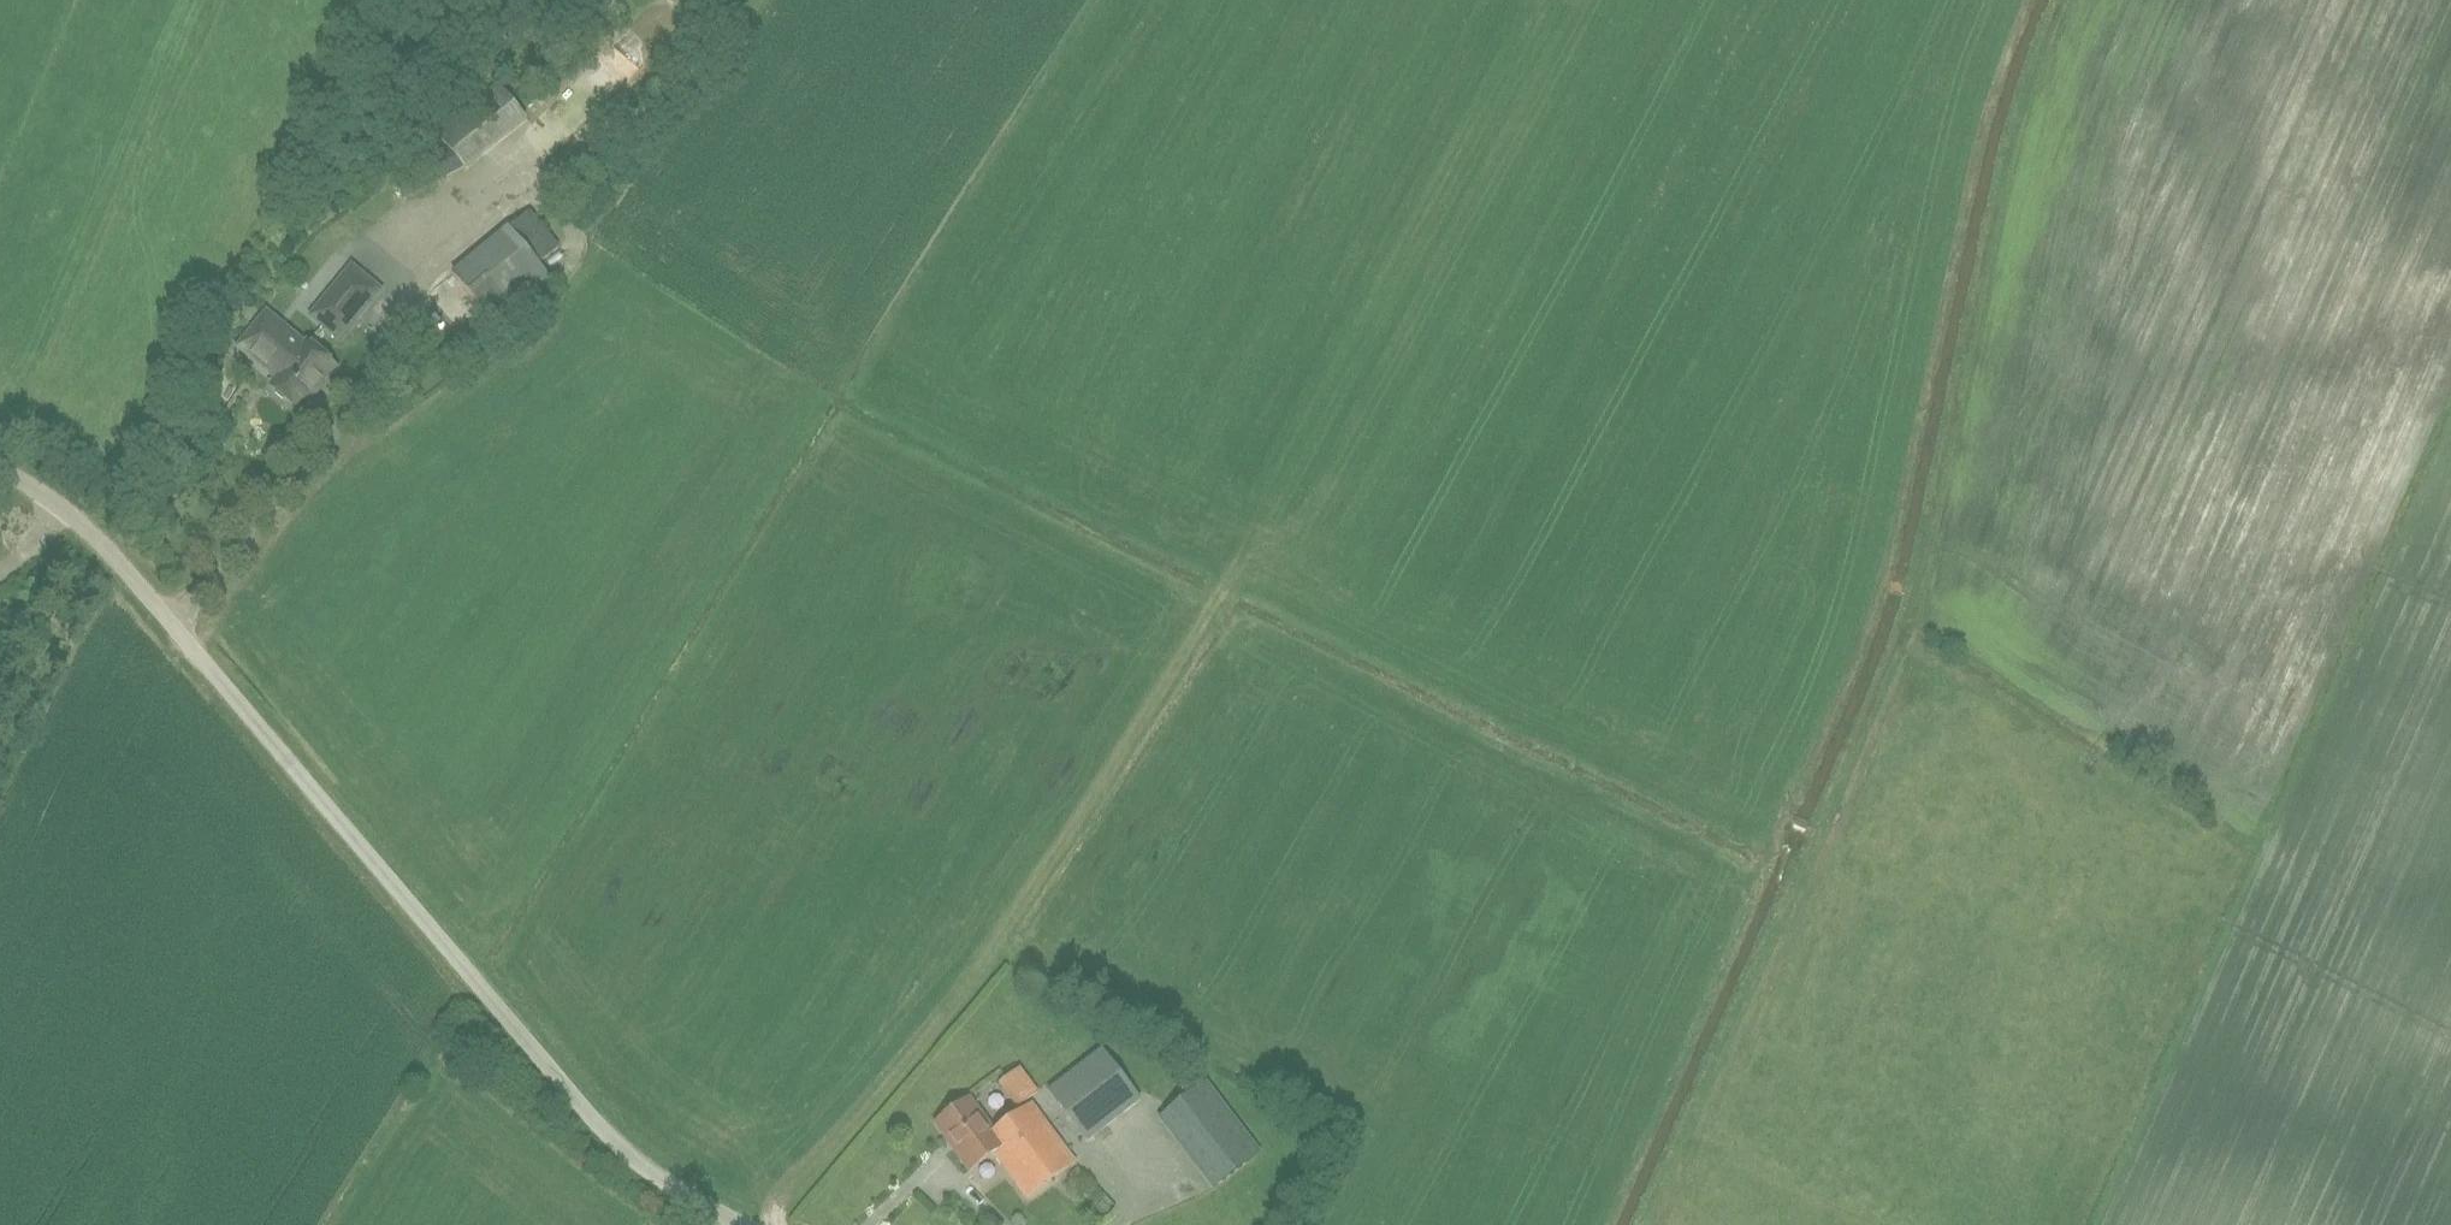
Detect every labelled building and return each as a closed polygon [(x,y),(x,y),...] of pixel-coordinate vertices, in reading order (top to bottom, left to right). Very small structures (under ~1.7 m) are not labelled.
[(405,199),(465,169),(527,119),(500,85),(438,135),(449,149),(394,177),(405,199)] [(540,266),(560,249),(531,213),(454,276),(500,331),(556,285),(540,266)] [(341,340),(357,321),(381,292),(353,269),(313,317),(341,340)] [(240,348),(279,380),(273,388),(276,391),(276,395),(284,401),(287,400),(299,410),(318,386),(321,388),(337,368),(309,345),(307,347),(268,315),(240,348)] [(1087,1141),(1140,1099),(1101,1050),(1048,1091),(1087,1141)] [(1022,1109),(1044,1095),(1029,1069),(1006,1083),(1022,1109)] [(1205,1082),(1163,1115),(1218,1186),(1260,1153),(1205,1082)] [(1003,1147),(993,1134),(968,1101),(936,1125),(971,1171),(995,1153),(1003,1147)] [(1074,1163),(1031,1106),(993,1134),(1003,1147),(995,1153),(1028,1198),(1074,1163)]
